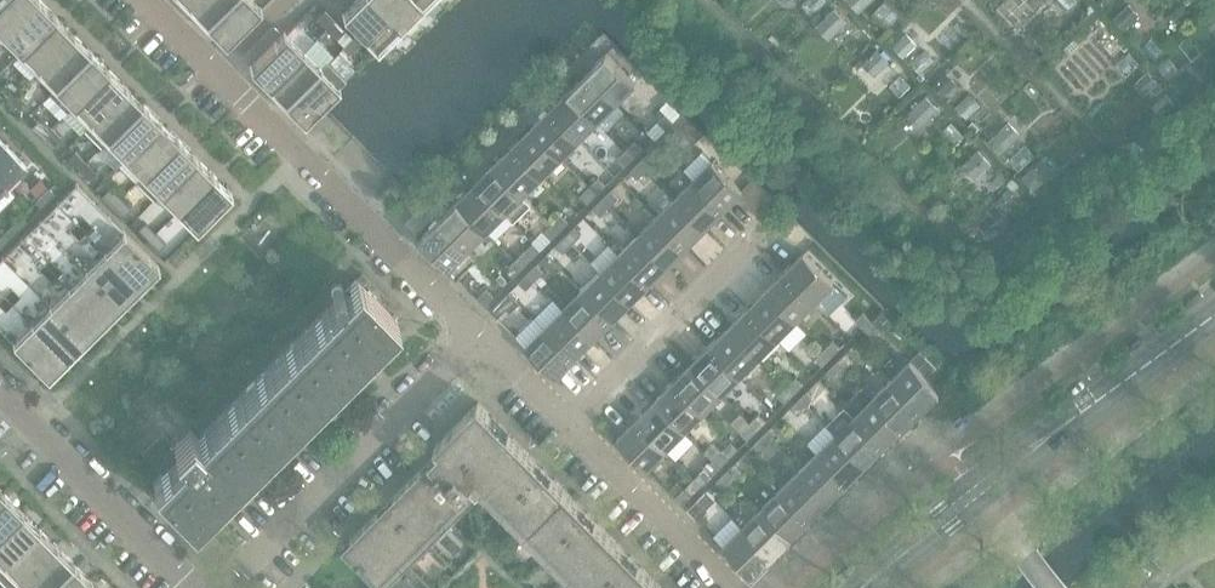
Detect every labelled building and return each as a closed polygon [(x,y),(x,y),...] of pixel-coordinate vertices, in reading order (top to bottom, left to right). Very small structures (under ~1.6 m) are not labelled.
[(37,0),(2,0),(0,2),(0,32),(2,34),(37,0)] [(56,17),(40,0),(37,0),(2,34),(20,52),(56,17)] [(230,0),(195,0),(189,7),(206,24),(230,0)] [(261,7),(254,0),(230,0),(206,24),(225,43),(261,7)] [(373,0),(357,0),(342,15),(376,50),(399,27),(373,0)] [(416,0),(373,0),(399,27),(421,5),(416,0)] [(860,11),(872,0),(850,0),(860,11)] [(1129,4),(1116,17),(1126,27),(1139,15),(1129,4)] [(835,9),(817,25),(829,37),(846,21),(835,9)] [(332,22),(322,12),(315,18),(325,29),(332,22)] [(1129,36),(1110,16),(1089,36),(1108,56),(1129,36)] [(38,70),(74,34),(56,17),(20,52),(38,70)] [(342,32),(332,22),(325,29),(336,39),(342,32)] [(847,27),(828,46),(847,65),(866,46),(847,27)] [(267,86),(303,50),(285,32),(249,67),(267,86)] [(55,88),(92,52),(74,34),(38,70),(55,88)] [(906,34),(895,45),(904,55),(916,43),(906,34)] [(349,54),(359,44),(352,37),(342,47),(349,54)] [(285,104),(321,68),(303,50),(267,86),(285,104)] [(877,50),(864,62),(874,74),(888,61),(877,50)] [(67,111),(73,105),(109,69),(92,52),(55,88),(49,94),(67,111)] [(636,83),(606,53),(587,72),(617,101),(636,83)] [(303,122),(346,80),(328,62),(321,68),(285,104),(303,122)] [(90,123),(126,87),(109,69),(73,105),(90,123)] [(1148,71),(1135,82),(1144,92),(1156,82),(1148,71)] [(617,101),(587,72),(568,90),(598,120),(617,101)] [(945,73),(934,84),(944,94),(955,82),(945,73)] [(5,81),(0,87),(0,90),(9,99),(16,92),(5,81)] [(107,140),(144,104),(126,87),(90,123),(84,129),(101,146),(107,140)] [(598,120),(568,90),(549,109),(579,139),(598,120)] [(26,102),(16,92),(9,99),(19,109),(26,102)] [(926,97),(908,115),(918,126),(937,107),(926,97)] [(125,158),(161,122),(144,104),(107,140),(125,158)] [(667,129),(683,113),(674,105),(666,113),(665,112),(658,120),(667,129)] [(579,139),(549,109),(531,127),(561,157),(579,139)] [(683,131),(692,122),(683,113),(667,129),(676,138),(683,131)] [(51,127),(40,117),(33,123),(44,134),(51,127)] [(142,175),(179,139),(161,122),(125,158),(142,175)] [(1009,123),(990,141),(1001,152),(1020,134),(1009,123)] [(61,138),(51,127),(44,134),(54,144),(61,138)] [(561,157),(531,127),(512,146),(542,176),(561,157)] [(0,138),(0,179),(6,185),(8,184),(6,182),(25,164),(0,138)] [(160,193),(196,157),(179,139),(142,175),(136,182),(153,199),(160,193)] [(634,156),(643,147),(635,140),(626,149),(634,156)] [(542,176),(512,146),(494,164),(524,194),(542,176)] [(625,165),(634,156),(626,149),(617,158),(625,165)] [(979,150),(963,165),(974,177),(990,162),(979,150)] [(85,162),(75,152),(68,158),(79,169),(85,162)] [(647,169),(656,160),(648,152),(639,161),(647,169)] [(177,210),(213,174),(196,157),(160,193),(177,210)] [(1042,158),(1024,176),(1035,188),(1054,170),(1042,158)] [(742,190),(713,160),(693,179),(723,209),(742,190)] [(638,178),(647,169),(639,161),(630,171),(638,178)] [(96,173),(85,162),(79,169),(89,179),(96,173)] [(524,194),(494,164),(475,183),(505,212),(524,194)] [(598,176),(589,186),(597,193),(615,175),(608,168),(599,177),(598,176)] [(196,229),(232,193),(213,174),(177,210),(196,229)] [(723,209),(693,179),(675,198),(704,228),(723,209)] [(104,249),(123,230),(76,182),(0,258),(0,329),(11,340),(31,321),(49,303),(67,285),(85,267),(104,249)] [(505,212),(475,183),(457,201),(486,231),(505,212)] [(588,202),(597,193),(589,186),(580,195),(588,202)] [(41,206),(54,193),(49,187),(35,201),(41,206)] [(120,197),(110,187),(103,194),(113,204),(120,197)] [(610,206),(619,197),(611,189),(602,198),(610,206)] [(131,208),(120,197),(113,204),(124,215),(131,208)] [(600,215),(610,206),(602,198),(593,207),(600,215)] [(704,228),(675,198),(656,216),(686,246),(704,228)] [(486,231),(457,201),(438,220),(468,249),(486,231)] [(560,230),(569,221),(561,213),(552,223),(560,230)] [(13,234),(27,221),(21,215),(7,228),(13,234)] [(686,246),(656,216),(638,235),(668,264),(686,246)] [(468,249),(438,220),(419,238),(457,277),(476,258),(468,249)] [(155,232),(145,222),(138,229),(148,239),(155,232)] [(550,239),(560,230),(552,223),(543,232),(550,239)] [(572,243),(581,234),(574,226),(565,235),(572,243)] [(13,234),(7,228),(0,236),(0,247),(13,234)] [(159,266),(136,242),(123,230),(104,249),(139,285),(159,266)] [(165,243),(155,232),(148,239),(159,250),(165,243)] [(563,252),(572,243),(565,235),(556,244),(563,252)] [(668,264),(638,235),(619,253),(649,283),(668,264)] [(139,285),(104,249),(85,267),(121,303),(139,285)] [(523,267),(532,258),(524,250),(515,259),(523,267)] [(834,282),(804,252),(785,271),(815,301),(834,282)] [(649,283),(619,253),(600,272),(630,302),(649,283)] [(513,276),(523,267),(515,259),(506,268),(513,276)] [(535,280),(544,271),(537,263),(528,272),(535,280)] [(121,303),(85,267),(67,285),(103,321),(121,303)] [(815,301),(785,271),(766,289),(796,319),(815,301)] [(357,279),(328,308),(367,348),(396,319),(384,306),(390,301),(362,272),(356,278),(357,279)] [(526,289),(535,280),(528,272),(519,281),(526,289)] [(630,302),(600,272),(582,290),(612,320),(630,302)] [(103,321),(67,285),(49,303),(85,339),(103,321)] [(485,304),(494,295),(487,288),(477,297),(485,304)] [(796,319),(766,289),(747,308),(777,338),(796,319)] [(612,320),(582,290),(563,308),(593,339),(612,320)] [(497,317),(507,308),(499,300),(490,310),(497,317)] [(85,339),(49,303),(31,321),(67,357),(85,339)] [(366,349),(367,348),(328,308),(299,336),(339,376),(353,362),(344,353),(357,340),(366,349)] [(593,339),(563,308),(545,327),(575,357),(593,339)] [(777,338),(747,308),(729,326),(759,356),(777,338)] [(872,320),(863,311),(856,319),(864,328),(872,320)] [(881,330),(872,320),(864,328),(874,337),(881,330)] [(67,357),(31,321),(11,340),(47,376),(67,357)] [(759,356),(729,326),(711,345),(740,375),(759,356)] [(575,357),(545,327),(526,346),(556,376),(575,357)] [(339,376),(299,336),(270,365),(300,396),(313,383),(323,392),(339,376)] [(832,355),(841,347),(833,339),(824,348),(832,355)] [(740,375),(711,345),(692,363),(722,393),(740,375)] [(822,365),(832,355),(824,348),(815,357),(822,365)] [(845,368),(853,359),(846,352),(837,361),(845,368)] [(940,389),(911,359),(892,378),(921,408),(940,389)] [(835,377),(845,368),(837,361),(828,370),(835,377)] [(722,393),(692,363),(673,381),(703,412),(722,393)] [(310,405),(300,396),(270,365),(242,393),(282,433),(310,405)] [(795,392),(804,383),(796,376),(787,384),(795,392)] [(921,408),(892,378),(873,396),(903,427),(921,408)] [(703,412),(673,381),(656,399),(685,429),(703,412)] [(785,402),(795,392),(787,384),(778,394),(785,402)] [(903,427),(873,396),(873,397),(862,386),(844,404),(855,415),(884,445),(903,427)] [(808,405),(816,396),(809,389),(800,397),(808,405)] [(279,435),(282,433),(242,393),(213,421),(253,461),(266,448),(257,439),(270,426),(279,435)] [(798,414),(808,405),(800,397),(790,407),(798,414)] [(685,429),(656,399),(636,418),(666,449),(685,429)] [(522,445),(479,401),(447,433),(452,437),(355,534),(359,538),(348,550),(385,587),(484,490),(581,587),(664,587),(522,445)] [(757,429),(766,420),(759,413),(750,422),(757,429)] [(884,445),(855,415),(836,433),(866,463),(884,445)] [(666,449),(636,418),(617,438),(647,467),(666,449)] [(253,461),(213,421),(198,437),(189,428),(173,444),(221,493),(223,491),(214,482),(227,470),(236,479),(253,461)] [(748,438),(757,429),(750,422),(741,431),(748,438)] [(770,442),(779,433),(771,426),(763,434),(770,442)] [(221,493),(173,444),(162,433),(143,452),(162,472),(153,481),(158,486),(157,486),(192,522),(221,493)] [(866,463),(836,433),(817,452),(847,482),(866,463)] [(761,451),(770,442),(763,434),(753,444),(761,451)] [(703,448),(713,459),(720,466),(729,457),(711,440),(703,448)] [(847,482),(817,452),(799,470),(829,500),(847,482)] [(711,475),(720,466),(713,459),(703,468),(711,475)] [(733,479),(742,470),(734,463),(725,471),(733,479)] [(829,500),(799,470),(780,489),(810,519),(829,500)] [(724,488),(733,479),(725,471),(716,481),(724,488)] [(683,504),(692,494),(684,487),(675,496),(683,504)] [(810,519),(780,489),(761,507),(791,537),(810,519)] [(22,511),(4,494),(0,498),(0,533),(22,511)] [(695,516),(705,507),(697,500),(688,509),(695,516)] [(791,537),(761,507),(743,526),(773,556),(791,537)] [(39,529),(22,511),(0,533),(0,562),(3,565),(39,529)] [(773,556),(743,526),(724,545),(753,575),(773,556)] [(57,547),(39,529),(3,565),(0,568),(0,579),(9,587),(15,587),(21,582),(57,547)] [(74,564),(57,547),(21,582),(26,587),(50,587),(74,564)] [(91,582),(74,564),(50,587),(85,587),(91,582)]
